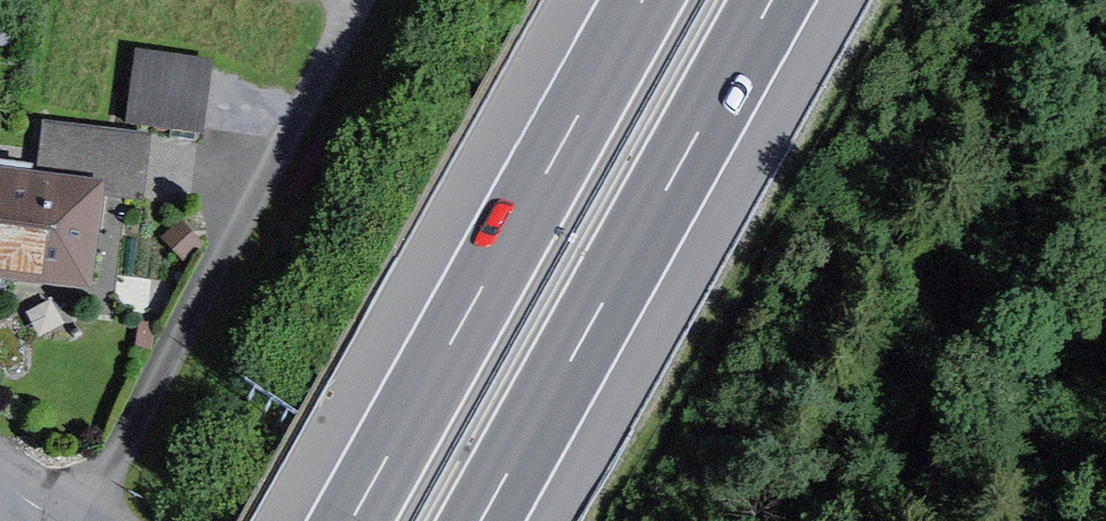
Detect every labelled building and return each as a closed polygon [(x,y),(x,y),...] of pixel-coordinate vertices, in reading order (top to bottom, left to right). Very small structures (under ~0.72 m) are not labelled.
[(206,62),(137,53),(128,123),(197,132),(206,62)] [(0,182),(0,272),(83,282),(94,193),(0,182)]
